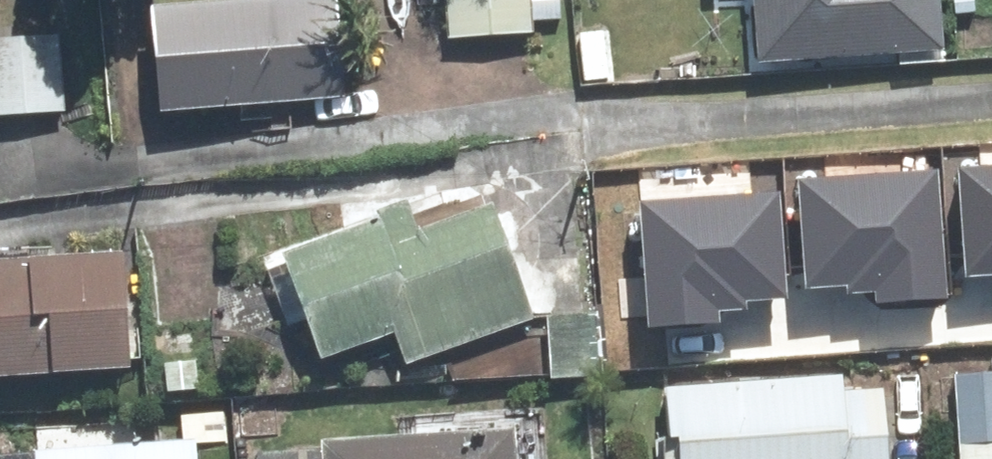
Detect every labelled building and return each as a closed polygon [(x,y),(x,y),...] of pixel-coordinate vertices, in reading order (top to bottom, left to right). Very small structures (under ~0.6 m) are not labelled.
[(440,46),(529,43),(528,26),(560,25),(559,0),(439,0),(440,46)] [(745,58),(933,58),(933,0),(745,0),(745,58)] [(328,2),(135,16),(142,121),(336,107),(328,2)] [(0,42),(0,127),(66,123),(61,38),(0,42)] [(961,168),(966,275),(991,274),(991,167),(961,168)] [(937,172),(799,183),(807,286),(847,283),(848,293),(872,291),(873,304),(947,298),(937,172)] [(780,189),(638,199),(646,326),(720,321),(719,312),(747,310),(744,301),(788,298),(780,189)] [(402,209),(270,258),(310,366),(385,339),(397,371),(530,322),(486,203),(410,231),(402,209)] [(127,376),(118,263),(0,273),(0,387),(127,376)] [(953,377),(953,458),(991,458),(991,377),(953,377)] [(657,392),(661,458),(884,458),(879,379),(657,392)] [(312,445),(313,454),(247,456),(247,458),(547,458),(545,417),(394,423),(395,442),(312,445)] [(196,447),(3,458),(197,458),(196,447)]
